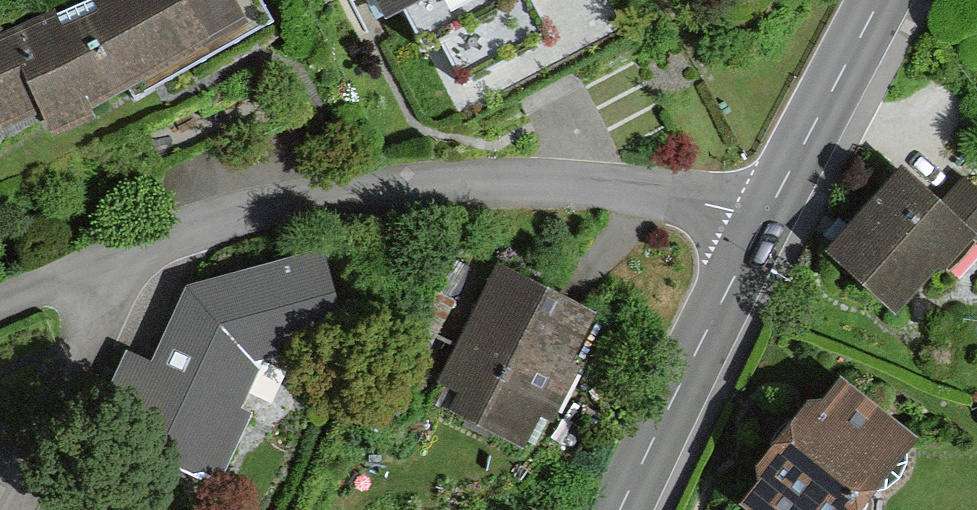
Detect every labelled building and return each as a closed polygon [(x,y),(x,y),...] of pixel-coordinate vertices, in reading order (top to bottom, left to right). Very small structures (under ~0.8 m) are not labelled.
[(221,0),(85,0),(0,40),(0,67),(23,115),(48,103),(59,127),(241,42),(221,0)] [(380,20),(402,10),(423,54),(448,42),(462,71),(545,32),(531,3),(538,0),(370,0),(380,20)] [(970,245),(900,179),(825,258),(894,324),(970,245)] [(229,475),(273,371),(344,355),(323,261),(192,291),(131,434),(229,475)] [(593,328),(501,282),(450,384),(468,392),(457,414),(518,445),(536,409),(549,415),(593,328)] [(831,393),(739,509),(854,509),(902,449),(831,393)]
